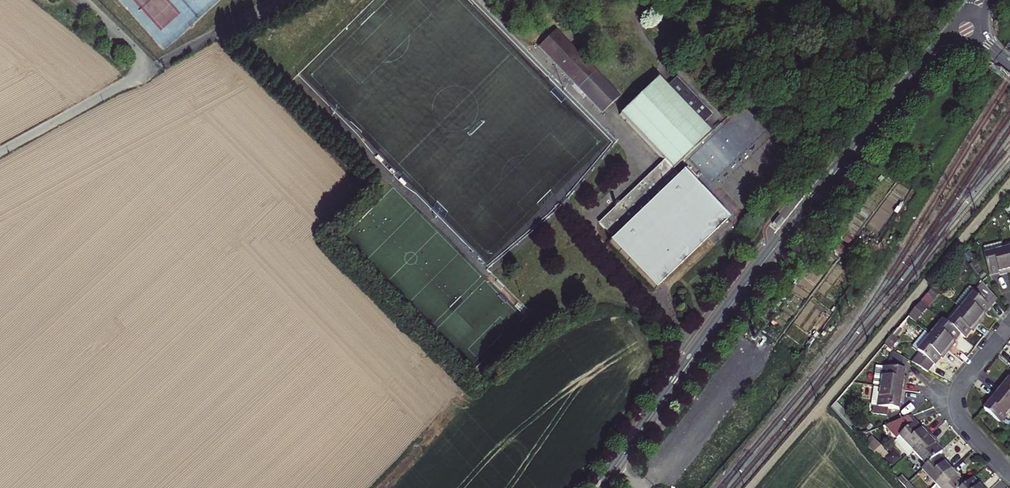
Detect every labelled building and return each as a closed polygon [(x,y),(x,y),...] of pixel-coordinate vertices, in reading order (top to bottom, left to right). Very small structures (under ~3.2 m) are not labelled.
[(621,94),(556,28),(538,47),(602,112),(621,94)] [(609,242),(654,289),(727,219),(682,172),(678,176),(672,170),(710,133),(702,125),(712,115),(676,78),(666,87),(657,78),(619,114),(664,160),(599,223),(613,238),(609,242)] [(1000,275),(1009,273),(1004,250),(985,255),(990,275),(996,274),(1000,273),(1000,275)] [(973,257),(968,253),(964,258),(968,262),(973,257)] [(958,278),(968,268),(962,262),(952,272),(958,278)] [(987,310),(996,299),(983,283),(961,309),(979,324),(985,316),(984,315),(987,310)] [(928,307),(940,292),(934,288),(922,302),(928,307)] [(921,303),(909,317),(915,322),(927,307),(921,303)] [(973,332),(979,324),(961,309),(948,325),(960,334),(964,338),(968,334),(971,330),(973,332)] [(956,338),(960,334),(948,325),(944,321),(931,336),(949,351),(955,343),(953,342),(956,338)] [(899,329),(885,345),(891,350),(899,341),(896,338),(902,331),(899,329)] [(942,359),(949,351),(931,336),(925,332),(912,347),(920,353),(912,363),(928,373),(936,363),(941,357),(942,359)] [(882,387),(905,391),(906,381),(904,381),(905,375),(907,360),(894,352),(892,369),(877,366),(874,386),(882,387)] [(995,393),(1009,405),(1009,379),(1006,385),(1004,387),(1002,386),(995,393)] [(903,401),(905,391),(882,387),(882,388),(874,388),(871,406),(874,406),(873,414),(887,416),(888,409),(899,410),(900,405),(901,400),(903,401)] [(984,410),(1001,424),(1009,412),(1009,405),(995,393),(989,401),(991,403),(988,406),(984,410)] [(856,423),(846,413),(843,417),(852,426),(856,423)] [(924,428),(922,430),(920,427),(910,417),(886,426),(897,439),(900,437),(914,451),(931,436),(924,428)] [(937,443),(931,436),(914,451),(927,466),(938,456),(943,452),(938,447),(936,444),(937,443)] [(908,456),(914,451),(900,437),(897,439),(895,441),(908,456)] [(879,461),(887,454),(875,441),(867,448),(879,461)] [(943,461),(938,456),(927,466),(923,470),(936,485),(953,469),(947,462),(945,464),(943,461)] [(953,469),(936,485),(939,487),(963,487),(965,485),(960,480),(959,478),(960,477),(953,469)] [(905,487),(909,483),(905,478),(900,482),(905,487)] [(973,479),(965,485),(963,487),(984,487),(981,484),(979,486),(977,484),(973,479)]
